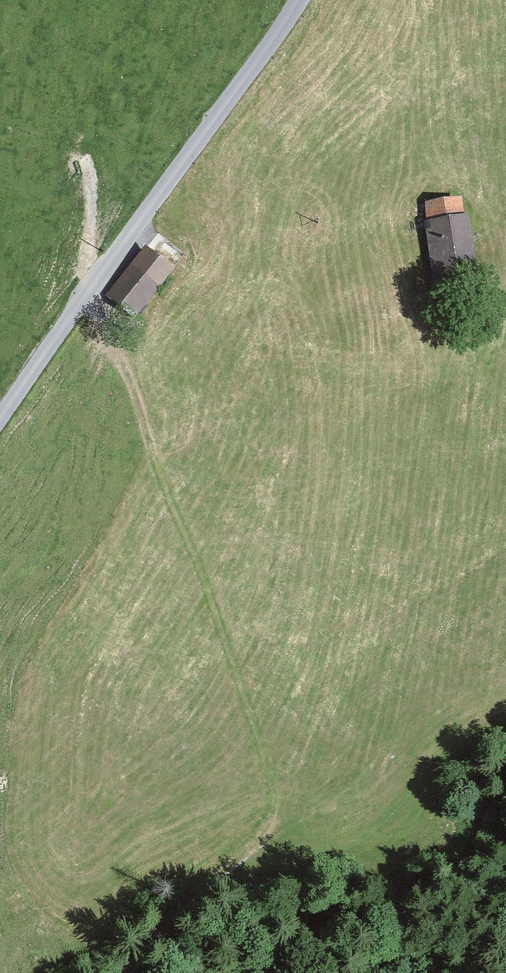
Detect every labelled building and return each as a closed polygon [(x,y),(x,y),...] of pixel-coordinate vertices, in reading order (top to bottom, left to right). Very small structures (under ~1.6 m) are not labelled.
[(465,200),(424,205),(436,302),(477,297),(465,200)] [(174,271),(145,248),(106,298),(135,320),(174,271)]
